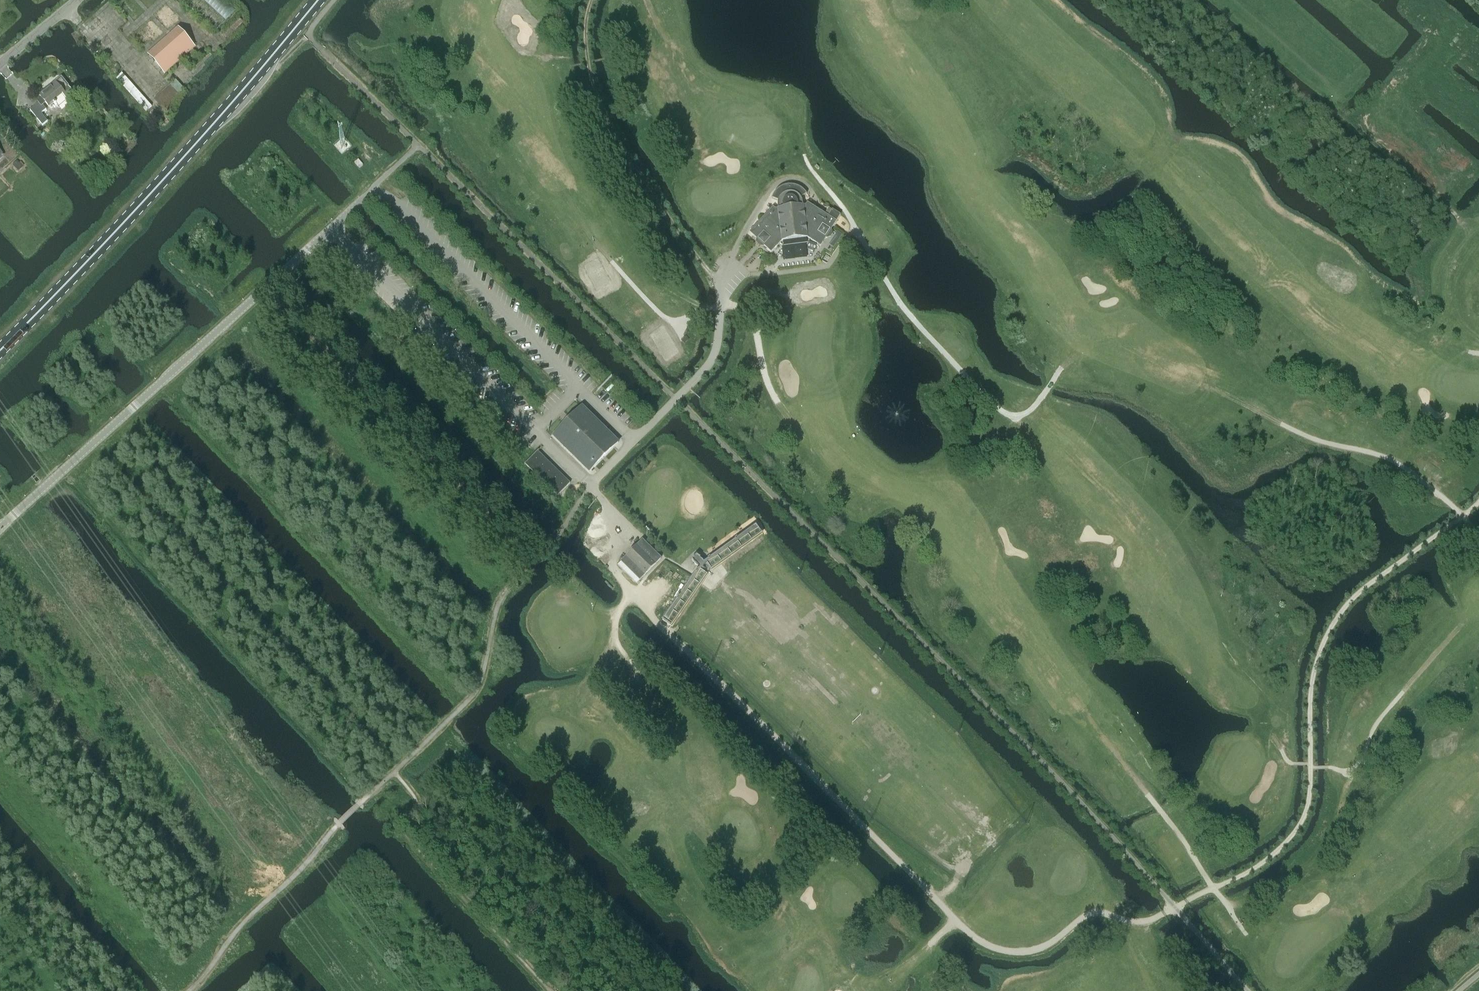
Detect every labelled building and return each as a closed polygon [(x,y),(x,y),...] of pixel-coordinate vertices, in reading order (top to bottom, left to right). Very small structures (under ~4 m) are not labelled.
[(165,74),(195,47),(178,28),(148,55),(165,74)] [(55,105),(57,104),(59,107),(67,101),(67,102),(75,95),(61,78),(40,95),(49,107),(54,103),(55,105)] [(30,110),(42,125),(48,121),(41,113),(46,109),(40,101),(30,110)] [(12,165),(18,172),(23,167),(17,160),(12,165)] [(363,166),(358,160),(355,163),(359,169),(363,166)] [(794,185),(793,185),(792,185),(791,185),(788,185),(787,185),(785,186),(782,187),(780,188),(779,188),(778,189),(776,191),(776,192),(774,194),(773,195),(773,196),(772,198),(778,200),(778,201),(777,202),(777,203),(777,204),(777,205),(777,206),(777,207),(778,208),(778,209),(775,209),(773,208),(750,233),(771,252),(782,241),(807,237),(820,246),(840,215),(832,210),(828,217),(807,203),(806,206),(803,206),(803,205),(803,204),(803,203),(803,202),(802,201),(802,200),(801,198),(801,197),(806,194),(806,193),(804,191),(802,189),(801,188),(799,187),(797,186),(794,185)] [(553,435),(590,472),(618,443),(581,407),(553,435)] [(525,464),(558,496),(570,483),(538,451),(525,464)] [(692,560),(698,568),(662,620),(672,627),(710,573),(763,534),(756,524),(705,561),(696,555),(692,560)] [(628,554),(621,562),(640,580),(661,558),(643,540),(635,547),(628,554)]
